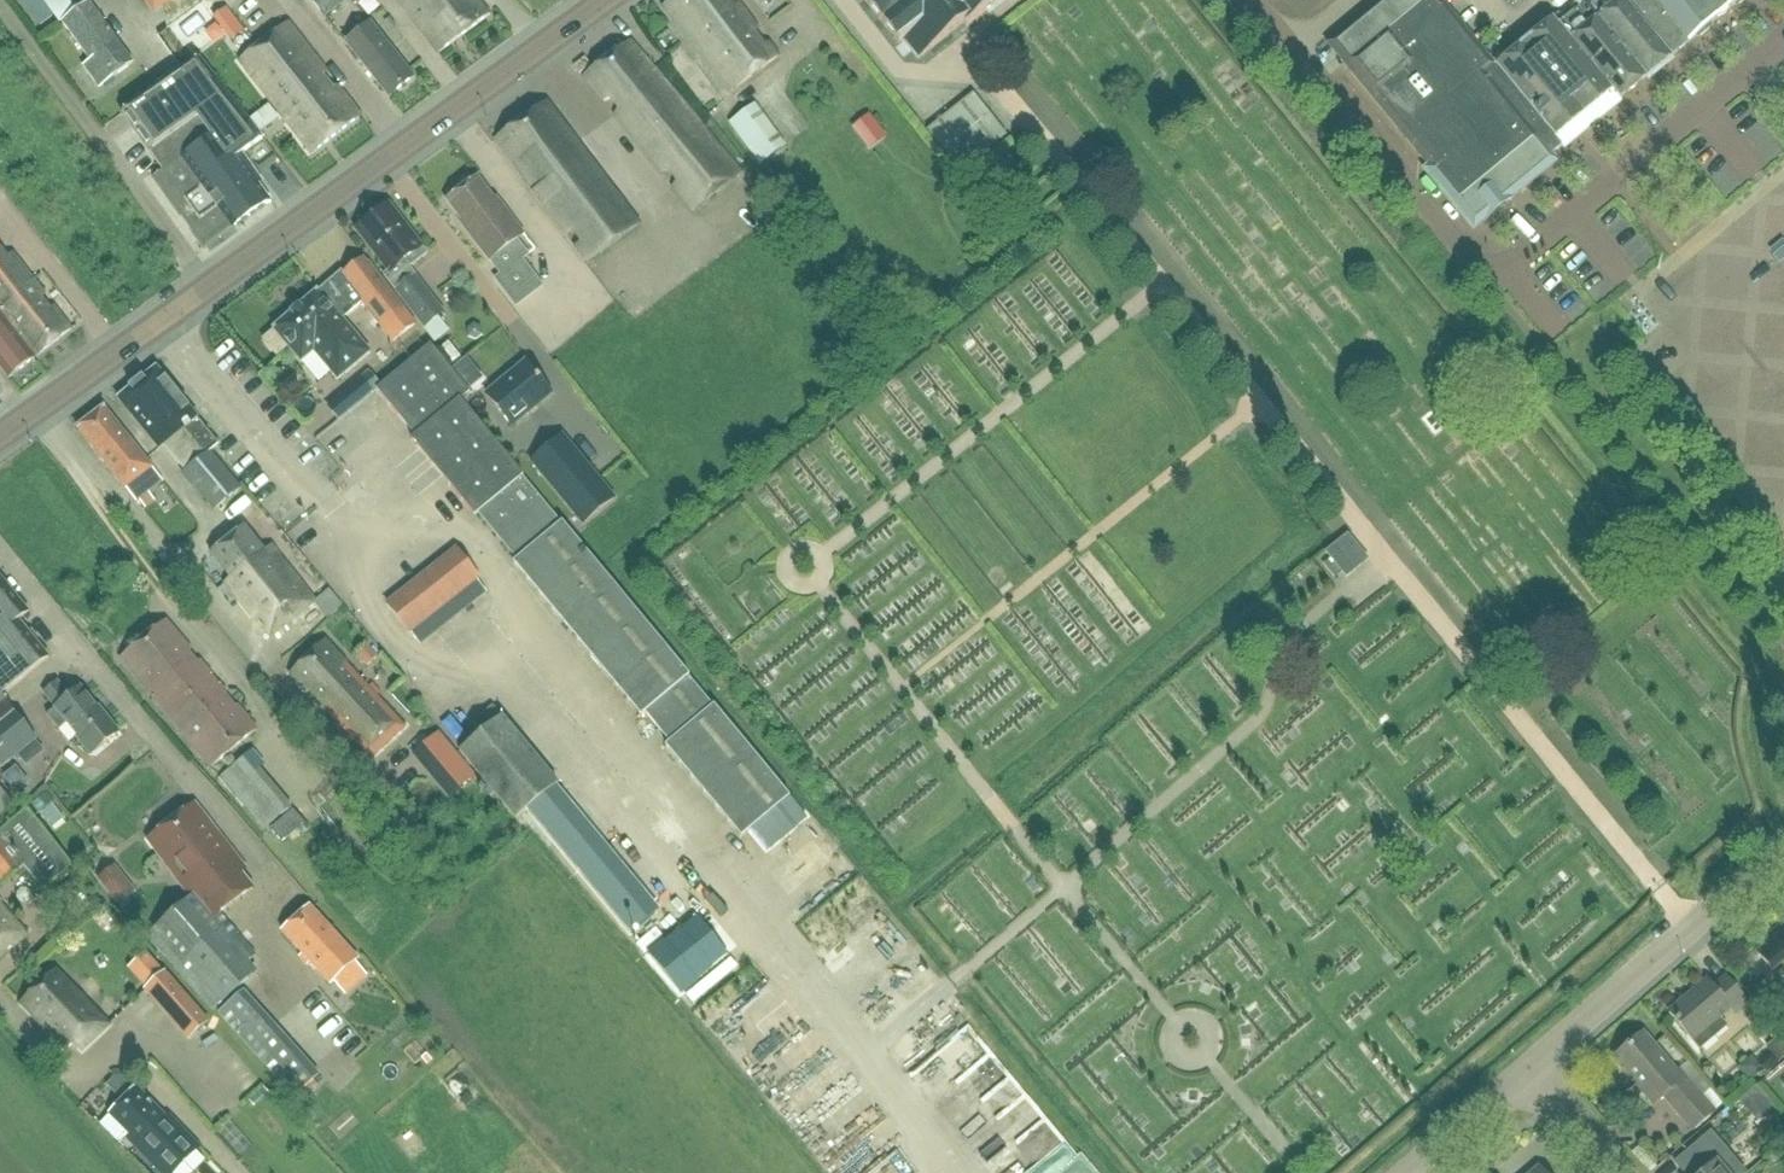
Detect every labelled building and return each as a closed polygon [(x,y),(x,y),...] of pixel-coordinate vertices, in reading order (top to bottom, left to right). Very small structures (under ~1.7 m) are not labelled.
[(84,0),(20,0),(40,27),(55,16),(89,62),(81,68),(97,90),(131,65),(84,0)] [(168,0),(144,0),(153,12),(168,0)] [(324,16),(326,19),(348,1),(347,0),(311,0),(324,16)] [(438,53),(488,14),(477,0),(397,0),(438,53)] [(724,0),(673,0),(664,6),(680,26),(678,27),(730,93),(778,56),(766,41),(764,43),(761,45),(752,34),(756,31),(737,6),(732,10),(724,0)] [(787,8),(784,0),(753,0),(762,19),(787,8)] [(896,45),(901,41),(917,61),(963,24),(966,28),(1002,0),(861,0),(896,45)] [(1439,0),(1381,0),(1326,45),(1331,51),(1333,50),(1341,59),(1339,60),(1472,221),(1483,212),(1487,216),(1506,200),(1502,196),(1560,147),(1494,67),(1439,0)] [(1623,0),(1588,0),(1583,4),(1644,79),(1670,58),(1670,57),(1640,20),(1623,0)] [(1670,57),(1686,43),(1687,44),(1741,0),(1623,0),(1640,20),(1670,57)] [(1552,20),(1557,26),(1588,65),(1617,101),(1644,79),(1583,4),(1582,6),(1577,1),(1567,9),(1571,14),(1564,20),(1559,14),(1552,20)] [(169,31),(181,47),(212,23),(200,7),(169,31)] [(1494,67),(1560,147),(1617,101),(1588,65),(1557,26),(1552,20),(1494,67)] [(387,98),(412,79),(370,24),(365,28),(345,44),(387,98)] [(332,91),(319,78),(325,74),(287,25),(241,60),(251,73),(249,75),(311,155),(359,117),(336,88),(332,91)] [(739,173),(629,40),(583,77),(602,100),(609,98),(617,108),(614,114),(661,171),(667,168),(677,180),(672,186),(693,211),(739,173)] [(261,139),(200,64),(129,111),(139,125),(131,131),(162,173),(152,180),(203,250),(268,203),(253,181),(257,178),(248,165),(244,168),(236,157),(261,139)] [(974,91),(927,128),(961,172),(1008,134),(974,91)] [(546,103),(495,141),(566,236),(571,232),(581,245),(576,249),(586,263),(637,225),(546,103)] [(760,165),(784,147),(753,105),(729,123),(760,165)] [(265,129),(254,116),(247,121),(258,134),(265,129)] [(500,208),(476,177),(445,201),(462,222),(459,224),(488,261),(489,261),(500,275),(494,279),(515,307),(541,287),(521,260),(528,255),(516,239),(523,234),(502,207),(500,208)] [(422,328),(441,314),(408,269),(426,256),(388,206),(356,230),(388,273),(383,277),(422,328)] [(0,252),(0,313),(35,357),(70,329),(54,309),(49,311),(40,300),(44,294),(12,254),(6,259),(0,252)] [(415,325),(368,267),(367,268),(362,263),(344,278),(342,275),(319,294),(317,293),(273,330),(275,333),(264,341),(277,357),(287,348),(300,364),(314,352),(336,378),(367,352),(341,321),(361,304),(380,326),(379,326),(392,343),(415,325)] [(8,379),(34,360),(0,317),(0,368),(8,379)] [(460,358),(448,343),(439,350),(451,365),(460,358)] [(559,526),(520,480),(522,479),(459,403),(469,395),(429,345),(375,390),(413,439),(410,442),(473,519),(478,515),(516,561),(512,565),(639,718),(644,714),(669,744),(664,748),(726,819),(741,838),(789,798),(774,779),(713,707),(711,709),(687,680),(689,678),(561,525),(559,526)] [(510,427),(549,395),(525,365),(485,397),(510,427)] [(218,445),(157,370),(146,379),(144,377),(117,399),(158,450),(162,447),(183,472),(218,445)] [(360,378),(348,388),(358,402),(371,391),(360,378)] [(128,494),(129,494),(155,473),(103,409),(77,429),(128,494)] [(613,500),(562,437),(532,462),(584,524),(613,500)] [(209,453),(183,472),(182,473),(213,512),(239,490),(209,453)] [(287,623),(314,602),(275,552),(278,550),(273,544),(266,550),(265,550),(243,524),(241,525),(240,527),(241,529),(210,554),(211,555),(230,579),(229,580),(225,583),(252,618),(257,614),(266,626),(263,628),(270,637),(287,623)] [(1345,578),(1353,572),(1368,560),(1347,534),(1324,554),(1329,560),(1323,564),(1335,578),(1341,573),(1345,578)] [(455,549),(387,603),(409,631),(409,632),(420,647),(487,593),(476,579),(477,578),(455,549)] [(48,659),(18,622),(28,614),(0,579),(0,724),(13,713),(0,699),(48,659)] [(326,619),(340,608),(328,593),(314,604),(326,619)] [(165,713),(211,675),(199,661),(197,662),(188,652),(191,650),(166,621),(120,659),(165,713)] [(290,674),(308,694),(311,691),(321,702),(318,705),(349,740),(356,739),(374,758),(404,730),(325,642),(290,674)] [(355,655),(367,667),(376,659),(364,647),(355,655)] [(211,675),(165,713),(210,768),(257,729),(237,706),(232,711),(222,698),(226,692),(211,675)] [(70,698),(57,683),(44,694),(56,709),(46,716),(58,731),(67,724),(79,738),(77,739),(91,756),(93,754),(96,755),(103,749),(104,745),(119,733),(105,716),(104,718),(81,689),(70,698)] [(0,724),(0,765),(2,767),(17,756),(35,741),(13,713),(0,724)] [(557,787),(500,719),(459,753),(515,821),(526,812),(554,789),(557,787)] [(471,773),(438,734),(415,753),(448,792),(471,773)] [(35,741),(17,756),(26,767),(44,752),(35,741)] [(264,828),(290,806),(247,755),(221,777),(264,828)] [(658,911),(554,789),(526,812),(630,935),(658,911)] [(13,807),(0,792),(0,818),(13,807)] [(54,803),(47,794),(40,799),(43,804),(37,809),(40,813),(54,803)] [(211,1011),(253,974),(244,964),(254,955),(218,914),(251,889),(239,873),(245,869),(195,803),(146,840),(190,898),(147,936),(211,1011)] [(293,810),(269,830),(280,843),(304,823),(293,810)] [(26,813),(0,835),(0,884),(2,886),(24,868),(43,891),(71,868),(26,813)] [(117,904),(132,891),(112,866),(96,880),(116,904),(117,904)] [(101,903),(94,896),(87,902),(94,910),(101,903)] [(27,936),(0,905),(0,959),(27,936)] [(329,985),(357,959),(309,906),(281,932),(329,985)] [(696,917),(649,956),(683,997),(730,958),(696,917)] [(1752,949),(1772,973),(1783,963),(1783,922),(1752,949)] [(128,969),(146,990),(164,974),(146,953),(128,969)] [(100,1034),(107,1027),(55,971),(21,1004),(66,1051),(73,1046),(74,1045),(80,1052),(100,1034)] [(146,990),(145,991),(189,1040),(209,1022),(165,973),(164,974),(146,990)] [(1747,1005),(1724,977),(1711,988),(1705,980),(1667,1012),(1691,1041),(1699,1051),(1727,1028),(1718,1018),(1728,1010),(1733,1016),(1747,1005)] [(293,1097),(318,1075),(243,991),(218,1013),(293,1097)] [(1675,1073),(1642,1034),(1612,1060),(1652,1107),(1662,1098),(1691,1132),(1714,1113),(1678,1071),(1675,1073)] [(422,1044),(407,1055),(422,1074),(436,1063),(422,1044)] [(163,1123),(169,1116),(168,1116),(166,1118),(136,1088),(109,1115),(128,1135),(125,1138),(138,1152),(146,1144),(146,1143),(164,1124),(163,1123)] [(1755,1094),(1739,1105),(1748,1118),(1764,1107),(1755,1094)] [(138,1152),(160,1172),(175,1172),(200,1148),(169,1116),(163,1123),(164,1124),(146,1143),(146,1144),(138,1152)] [(1038,1172),(1066,1172),(1064,1167),(1070,1165),(1058,1132),(1018,1147),(1028,1172),(1029,1172),(1037,1170),(1038,1172)] [(1734,1165),(1706,1132),(1682,1153),(1700,1172),(1741,1172),(1734,1165)]
